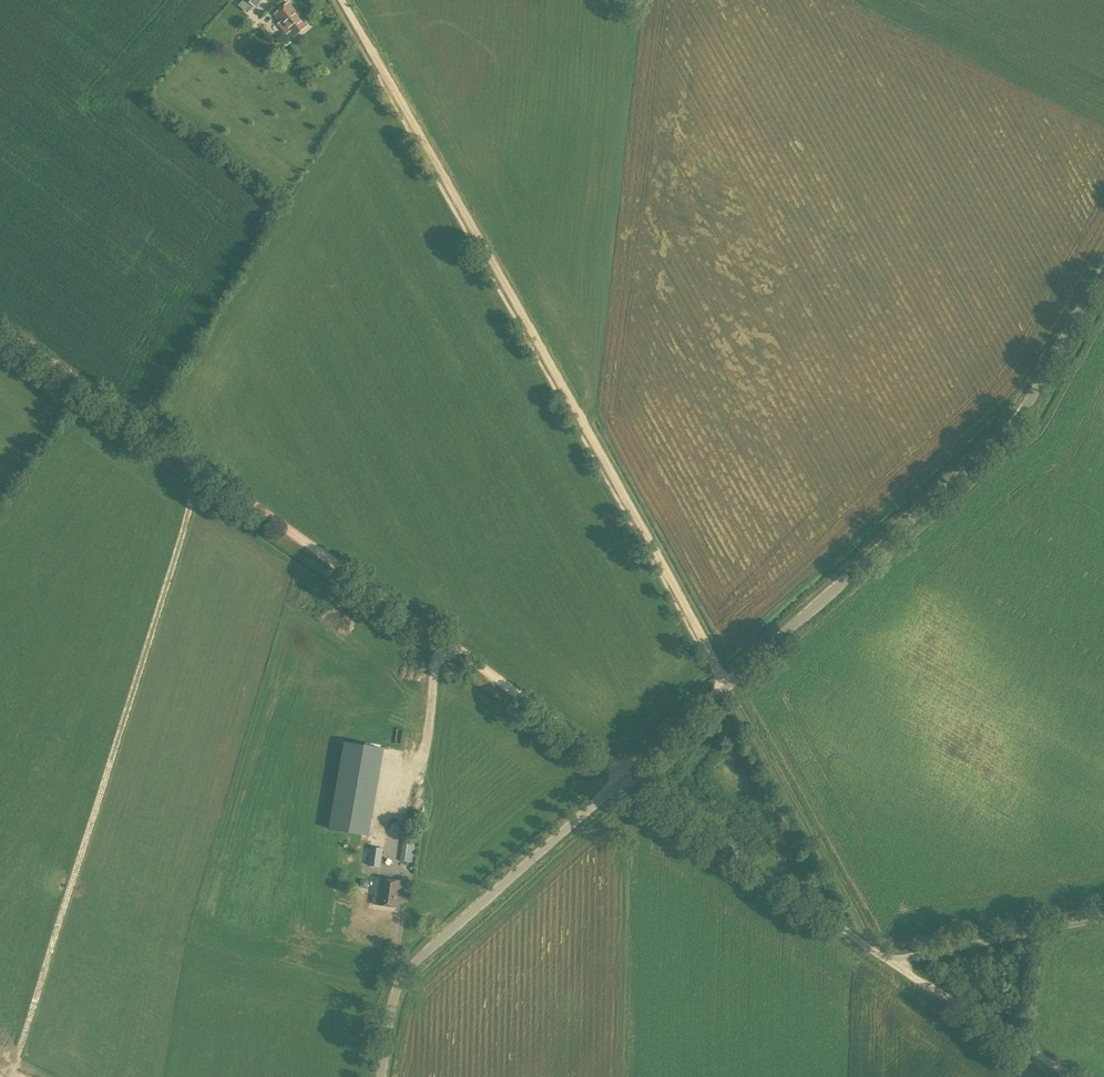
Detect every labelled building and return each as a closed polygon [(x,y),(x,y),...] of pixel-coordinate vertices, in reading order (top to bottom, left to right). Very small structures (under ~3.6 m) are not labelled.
[(238,5),(247,13),(253,6),(255,8),(262,0),(243,0),(238,5)] [(294,38),(308,26),(303,20),(289,3),(276,14),(282,22),(279,25),(287,34),(289,32),(294,38)] [(373,814),(332,807),(329,829),(369,836),(373,814)] [(411,862),(415,837),(404,836),(400,860),(411,862)] [(368,864),(380,866),(383,847),(370,845),(368,864)] [(400,907),(403,881),(377,877),(374,903),(400,907)]
